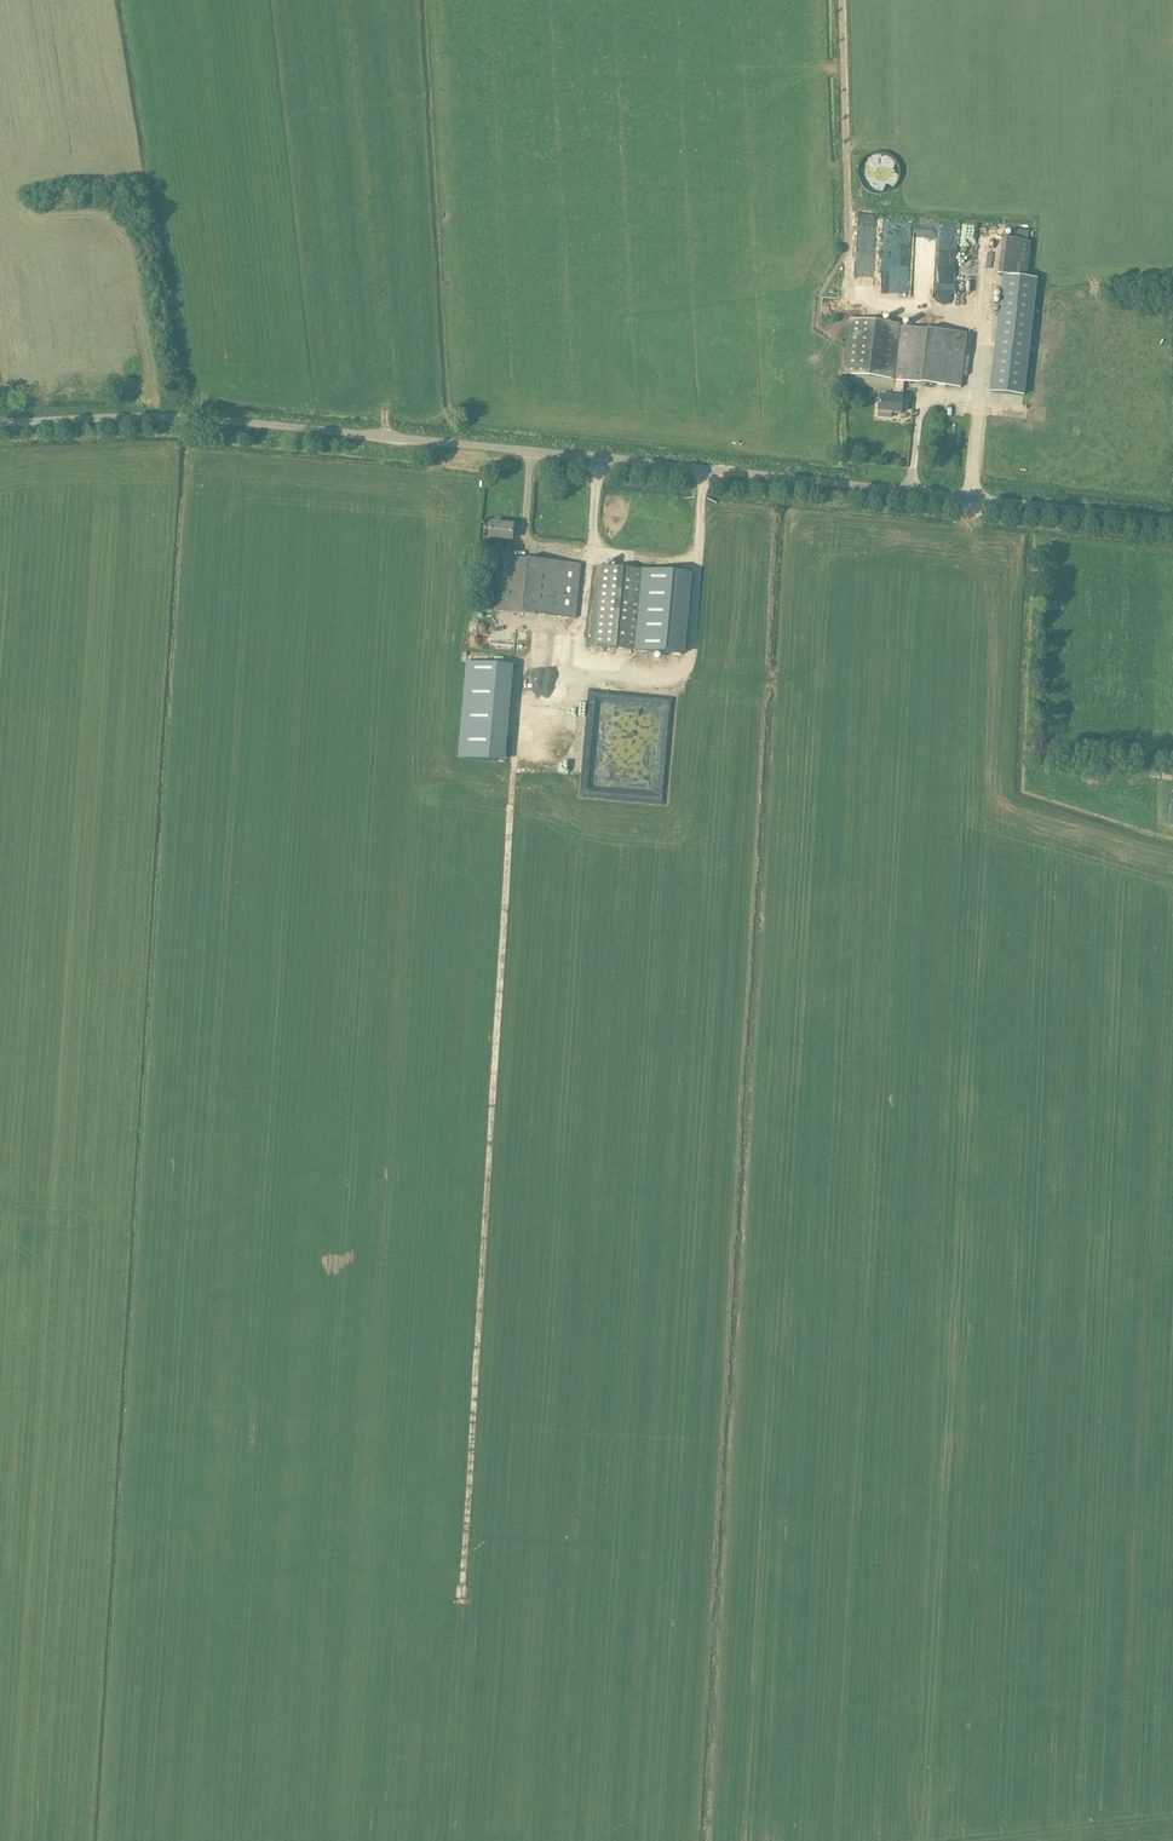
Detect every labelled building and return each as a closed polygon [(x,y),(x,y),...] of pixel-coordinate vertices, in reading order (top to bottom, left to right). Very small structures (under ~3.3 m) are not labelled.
[(898,157),(871,154),(867,182),(894,185),(898,157)] [(933,230),(912,230),(911,298),(932,298),(933,230)] [(1026,278),(1028,266),(1001,263),(999,276),(1003,276),(990,392),(1024,396),(1037,280),(1026,278)] [(891,417),(892,412),(901,414),(902,399),(905,382),(921,384),(961,388),(967,334),(928,329),(900,326),(900,324),(849,318),(843,374),(850,375),(850,383),(893,388),(892,398),(880,396),(878,411),(879,411),(878,416),(891,417)] [(581,564),(510,557),(512,540),(513,526),(490,524),(489,538),(501,539),(500,556),(493,611),(576,619),(581,564)] [(598,566),(590,646),(681,655),(689,574),(598,566)] [(457,760),(502,764),(503,764),(511,667),(465,663),(457,760)]
